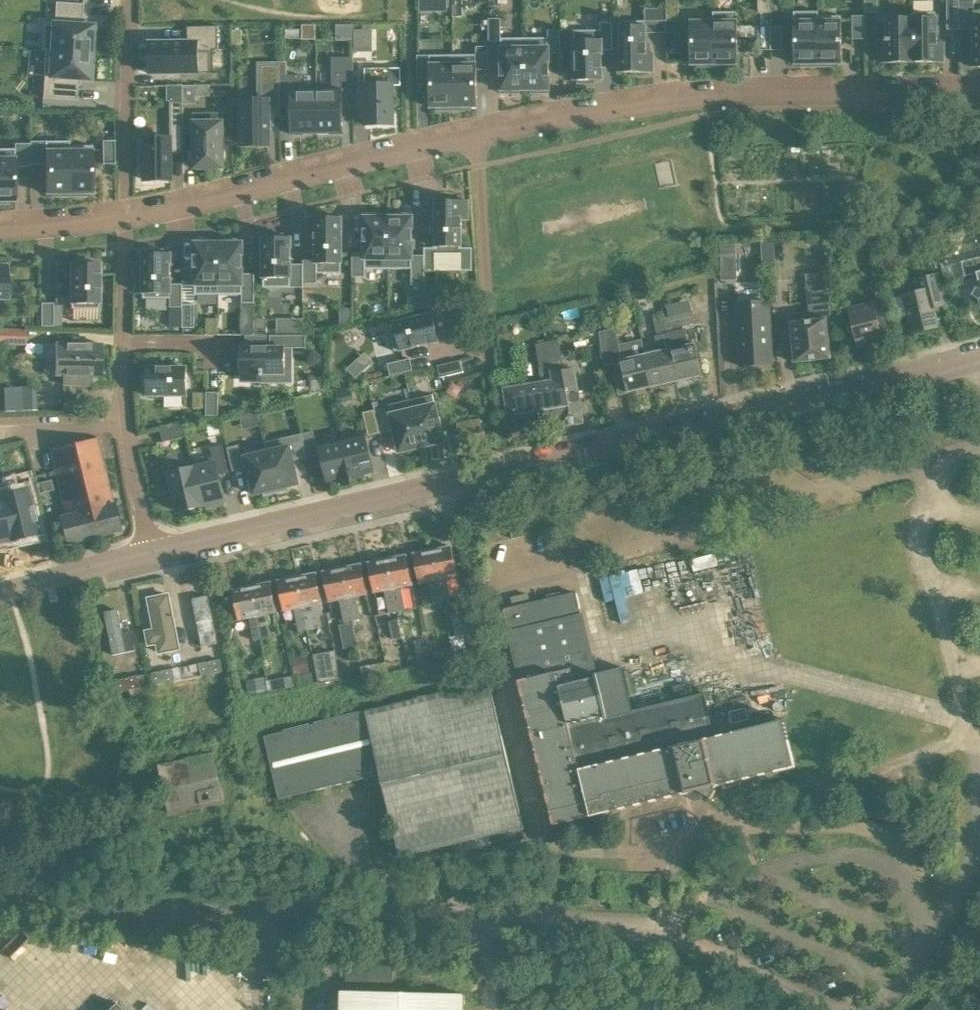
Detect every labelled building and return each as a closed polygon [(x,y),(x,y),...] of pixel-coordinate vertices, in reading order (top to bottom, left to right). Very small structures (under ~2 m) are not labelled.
[(419,10),(446,10),(446,0),(419,0),(419,10)] [(679,21),(678,0),(666,0),(666,20),(666,21),(679,21)] [(877,12),(877,0),(865,0),(865,12),(877,12)] [(947,29),(959,29),(959,1),(959,0),(947,0),(947,29)] [(41,50),(45,51),(46,49),(91,53),(92,40),(95,41),(96,26),(83,25),(84,18),(82,18),(83,4),(55,2),(54,23),(43,22),(41,50)] [(713,12),(713,21),(714,21),(714,67),(731,67),(731,64),(738,64),(737,11),(713,12)] [(817,16),(819,16),(819,11),(793,11),(794,64),(801,64),(801,67),(818,67),(817,16)] [(935,12),(911,12),(911,17),(912,62),(941,62),(941,42),(937,42),(937,33),(936,33),(935,12)] [(817,16),(818,67),(834,67),(834,63),(841,63),(841,16),(819,16),(817,16)] [(864,39),(864,16),(852,16),(852,39),(864,39)] [(488,40),(500,40),(500,17),(488,17),(488,40)] [(882,63),(912,62),(911,17),(887,17),(887,39),(885,39),(885,40),(882,40),(882,63)] [(621,72),(651,72),(651,61),(650,61),(649,52),(645,52),(645,33),(667,32),(666,21),(666,20),(620,21),(621,38),(620,38),(620,55),(621,55),(621,72)] [(698,67),(714,67),(714,21),(713,21),(690,22),(690,64),(698,64),(698,67)] [(578,84),(594,84),(594,80),(602,80),(601,50),(613,50),(612,22),(600,22),(600,30),(574,30),(574,80),(578,80),(578,84)] [(210,50),(213,49),(218,49),(218,26),(187,26),(187,38),(188,42),(180,42),(150,42),(150,74),(198,73),(210,73),(210,50)] [(758,50),(771,50),(771,26),(758,27),(758,50)] [(782,26),(771,26),(771,50),(783,50),(782,26)] [(241,30),(232,31),(232,44),(242,44),(241,30)] [(560,30),(548,30),(548,37),(524,38),(524,47),(525,47),(525,90),(532,90),(532,93),(549,93),(549,53),(561,53),(560,30)] [(371,52),(371,31),(355,31),(355,52),(371,52)] [(519,90),(525,90),(525,47),(524,47),(524,38),(501,38),(501,47),(502,93),(519,93),(519,90)] [(453,55),(454,110),(470,110),(470,107),(477,106),(477,70),(489,70),(489,46),(476,46),(476,54),(453,55)] [(90,65),(91,53),(46,49),(45,51),(42,98),(76,100),(77,86),(79,86),(79,79),(92,80),(93,65),(90,65)] [(454,110),(453,55),(417,55),(418,78),(430,78),(430,107),(437,107),(437,110),(454,110)] [(317,90),(317,134),(342,133),(342,81),(353,81),(353,57),(332,58),(332,90),(317,90)] [(280,76),(280,62),(276,62),(276,65),(261,66),(261,101),(242,101),(242,144),(269,144),(269,126),(273,126),(272,117),(281,117),(281,106),(280,76)] [(393,125),(393,85),(401,85),(400,68),(364,68),(365,125),(393,125)] [(317,134),(317,90),(301,90),(301,75),(280,76),(281,106),(292,106),(292,134),(317,134)] [(183,86),(183,101),(183,104),(194,104),(194,86),(183,86)] [(184,152),(183,104),(183,101),(170,101),(171,138),(145,138),(145,180),(172,180),(171,152),(184,152)] [(196,167),(222,167),(222,114),(196,114),(196,167)] [(102,164),(115,164),(114,140),(102,141),(102,164)] [(30,141),(30,143),(30,164),(45,164),(45,193),(52,193),(53,196),(69,196),(69,146),(70,146),(70,141),(30,141)] [(30,164),(30,143),(14,144),(14,149),(0,149),(0,204),(8,204),(8,201),(15,201),(15,167),(30,167),(30,164)] [(92,145),(70,146),(69,146),(69,196),(86,196),(86,193),(93,193),(92,145)] [(424,247),(424,255),(424,270),(437,270),(437,257),(459,257),(459,271),(472,271),(472,248),(461,248),(461,229),(462,229),(462,220),(466,220),(466,200),(436,200),(436,247),(424,247)] [(352,253),(352,276),(365,276),(365,268),(388,268),(388,216),(382,216),(382,213),(365,213),(365,253),(352,253)] [(388,216),(388,268),(412,268),(412,284),(424,284),(424,270),(424,255),(412,255),(412,213),(394,213),(394,216),(388,216)] [(303,264),(303,283),(317,283),(317,273),(341,273),(341,250),(342,250),(342,234),(341,234),(341,217),(311,217),(311,236),(315,236),(315,245),(316,245),(316,260),(303,260),(303,264)] [(263,287),(303,287),(303,283),(303,264),(291,264),(291,237),(283,237),(283,234),(267,234),(267,237),(263,237),(263,256),(262,256),(262,272),(263,272),(263,287)] [(218,242),(218,294),(242,294),(242,303),(255,303),(255,274),(243,273),(242,239),(225,239),(225,242),(218,242)] [(218,294),(218,242),(195,242),(195,295),(218,294)] [(170,307),(183,307),(183,284),(171,284),(171,253),(163,253),(163,249),(147,249),(147,253),(143,253),(143,298),(170,298),(170,307)] [(737,255),(721,256),(722,280),(738,279),(737,255)] [(74,260),(74,263),(70,263),(70,309),(98,309),(98,263),(90,263),(90,260),(74,260)] [(8,298),(8,267),(0,267),(0,298),(8,298)] [(828,278),(827,274),(807,276),(810,303),(790,305),(791,314),(790,314),(795,363),(831,358),(827,319),(832,319),(828,278)] [(945,304),(943,298),(937,274),(917,279),(920,291),(904,295),(913,333),(938,327),(933,307),(945,304)] [(769,301),(736,303),(740,365),(773,364),(769,301)] [(848,308),(851,321),(851,322),(848,326),(849,331),(854,334),(858,347),(883,341),(880,329),(888,327),(883,308),(875,309),(873,301),(848,308)] [(53,303),(40,303),(40,326),(52,326),(53,303)] [(195,304),(183,304),(183,328),(195,328),(195,304)] [(692,312),(663,318),(666,334),(667,334),(670,349),(677,381),(702,375),(695,343),(683,346),(679,326),(694,323),(692,312)] [(440,333),(437,317),(433,317),(432,314),(388,324),(394,351),(414,346),(414,347),(427,344),(427,343),(439,341),(437,334),(440,333)] [(654,320),(658,336),(654,336),(658,352),(644,355),(650,387),(677,381),(670,349),(667,334),(666,334),(663,318),(654,320)] [(599,332),(603,361),(621,357),(615,328),(599,332)] [(25,344),(25,330),(0,329),(0,344),(25,344)] [(306,348),(306,336),(270,335),(270,348),(267,348),(267,347),(253,347),(253,348),(240,348),(240,379),(262,379),(262,376),(264,376),(264,374),(285,374),(285,348),(306,348)] [(560,360),(550,362),(547,342),(535,344),(539,367),(542,382),(504,388),(511,427),(560,419),(561,426),(584,423),(575,369),(562,371),(560,360)] [(44,359),(102,360),(102,344),(56,343),(56,345),(44,344),(44,359)] [(355,376),(370,361),(361,352),(346,367),(355,376)] [(650,387),(644,355),(621,360),(623,370),(615,372),(620,394),(650,387)] [(410,358),(387,364),(390,376),(413,370),(410,358)] [(101,376),(102,360),(44,359),(43,373),(55,373),(55,375),(63,375),(63,385),(90,385),(90,376),(101,376)] [(461,360),(438,366),(440,377),(463,372),(461,360)] [(187,367),(147,368),(147,375),(143,375),(143,392),(147,392),(147,395),(187,395),(187,367)] [(4,387),(4,410),(4,412),(37,411),(36,386),(4,387)] [(219,392),(206,392),(206,415),(218,416),(219,392)] [(411,400),(421,447),(444,441),(433,395),(411,400)] [(421,447),(411,400),(388,405),(399,452),(421,447)] [(385,407),(374,410),(379,433),(391,431),(385,407)] [(379,433),(374,410),(363,413),(368,436),(379,433)] [(186,435),(183,424),(160,429),(162,441),(186,435)] [(313,431),(301,434),(307,457),(318,454),(313,431)] [(264,442),(265,447),(266,447),(277,493),(289,490),(288,486),(298,484),(293,460),(307,457),(301,434),(264,442)] [(364,435),(342,440),(351,479),(364,476),(364,474),(373,472),(364,435)] [(113,503),(112,504),(96,437),(50,449),(66,515),(59,517),(66,544),(120,530),(113,503)] [(320,445),(329,482),(338,480),(338,482),(351,479),(342,440),(320,445)] [(238,445),(227,448),(232,471),(244,468),(238,445)] [(266,447),(265,447),(244,452),(254,494),(263,492),(264,496),(277,493),(266,447)] [(201,505),(228,498),(217,450),(189,456),(201,505)] [(201,505),(189,456),(162,463),(173,511),(201,505)] [(50,480),(41,483),(43,493),(53,490),(50,480)] [(12,537),(11,537),(11,539),(38,533),(27,489),(1,495),(1,497),(2,497),(12,537)] [(1,497),(0,498),(0,540),(11,537),(12,537),(2,497),(1,497)] [(510,528),(512,539),(523,536),(520,526),(510,528)] [(433,549),(443,602),(451,601),(447,578),(458,575),(452,546),(433,549)] [(443,602),(433,549),(414,553),(419,583),(431,581),(435,604),(443,602)] [(714,553),(691,559),(694,571),(718,565),(714,553)] [(398,554),(387,556),(398,611),(406,609),(402,586),(413,584),(407,555),(399,556),(398,554)] [(398,611),(387,556),(376,558),(377,561),(369,562),(374,592),(385,590),(390,613),(398,611)] [(353,563),(342,565),(353,620),(361,618),(357,596),(367,593),(362,564),(353,565),(353,563)] [(353,620),(342,565),(331,567),(331,570),(323,571),(329,601),(340,599),(345,622),(353,620)] [(297,574),(308,629),(316,628),(314,616),(324,614),(322,603),(316,573),(308,574),(308,572),(297,574)] [(300,631),(308,629),(297,574),(286,577),(286,579),(278,581),(284,610),(295,608),(300,631)] [(263,581),(252,583),(262,638),(271,637),(266,614),(277,612),(271,582),(263,583),(263,581)] [(262,638),(252,583),(240,585),(241,588),(233,590),(243,642),(262,638)] [(509,632),(521,680),(518,680),(522,697),(523,697),(526,709),(525,710),(528,719),(531,732),(533,741),(534,741),(537,754),(536,754),(538,763),(539,763),(542,776),(541,776),(544,785),(546,794),(548,803),(549,803),(552,816),(551,816),(553,825),(684,794),(698,791),(711,799),(716,790),(714,789),(713,786),(797,766),(785,718),(733,731),(714,735),(704,695),(632,712),(621,668),(597,674),(582,615),(580,615),(578,608),(581,607),(577,593),(504,610),(507,625),(510,624),(512,631),(509,632)] [(188,599),(196,645),(214,642),(207,596),(188,599)] [(475,634),(468,597),(455,600),(457,614),(452,615),(456,637),(464,635),(466,648),(475,634)] [(162,598),(140,601),(149,656),(171,653),(162,598)] [(105,659),(131,656),(129,635),(114,636),(111,613),(100,615),(105,659)] [(399,619),(389,621),(393,639),(403,637),(399,619)] [(356,646),(351,622),(340,625),(344,648),(356,646)] [(456,637),(449,638),(452,651),(466,648),(464,635),(456,637)] [(425,639),(414,641),(416,651),(427,649),(425,639)] [(444,658),(442,650),(433,652),(435,660),(444,658)] [(319,685),(336,682),(341,681),(335,651),(313,656),(319,684),(319,685)] [(295,677),(308,675),(305,658),(292,660),(295,677)] [(223,671),(221,659),(200,663),(202,674),(223,671)] [(363,677),(388,672),(386,661),(361,666),(363,677)] [(173,668),(152,673),(155,684),(175,680),(173,668)] [(138,676),(117,680),(119,691),(129,689),(131,702),(149,698),(147,686),(151,686),(149,674),(138,676)] [(272,679),(274,691),(294,687),(292,675),(272,679)] [(245,680),(248,694),(265,691),(263,677),(245,680)] [(380,774),(394,831),(400,857),(450,845),(456,869),(499,858),(495,840),(524,833),(523,827),(524,827),(489,682),(366,711),(366,712),(265,736),(279,798),(380,774)] [(727,729),(723,712),(712,715),(716,732),(727,729)] [(170,814),(222,803),(212,755),(160,767),(170,814)] [(346,966),(345,989),(392,990),(393,967),(346,966)] [(463,993),(342,991),(341,1009),(463,1009),(463,993)] [(923,1009),(946,1009),(934,999),(923,1009)]
